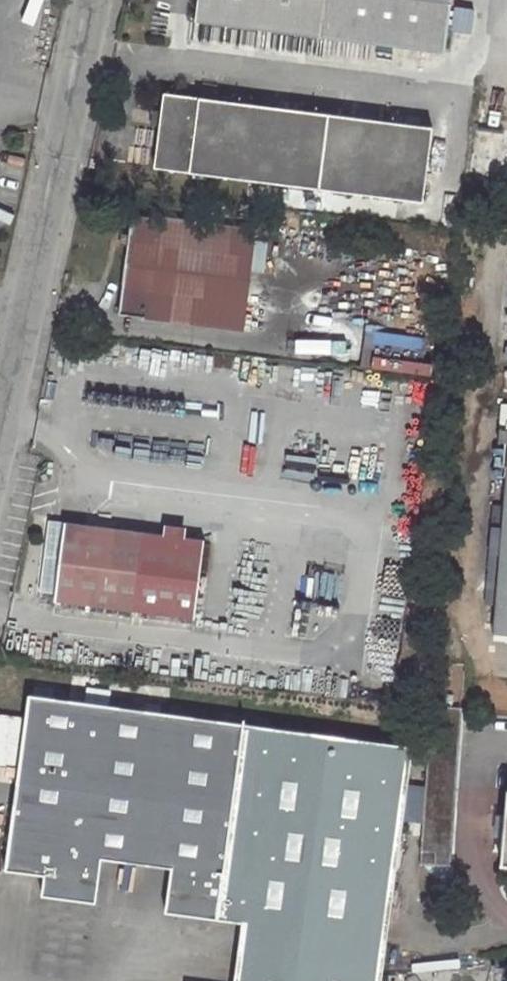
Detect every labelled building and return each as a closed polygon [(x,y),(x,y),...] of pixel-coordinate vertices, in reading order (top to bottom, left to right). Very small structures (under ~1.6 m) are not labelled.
[(445,53),(452,0),(196,0),(194,23),(445,53)] [(151,166),(422,201),(432,126),(162,91),(151,166)] [(117,313),(242,331),(256,230),(130,214),(117,313)] [(489,633),(506,635),(506,432),(489,633)] [(48,601),(187,619),(197,543),(59,524),(48,601)] [(398,843),(411,744),(27,693),(2,871),(41,877),(39,896),(96,903),(101,858),(168,868),(162,912),(240,923),(231,980),(379,980),(398,843)] [(429,706),(417,863),(450,866),(461,708),(429,706)] [(495,864),(506,865),(506,787),(503,786),(495,864)]
